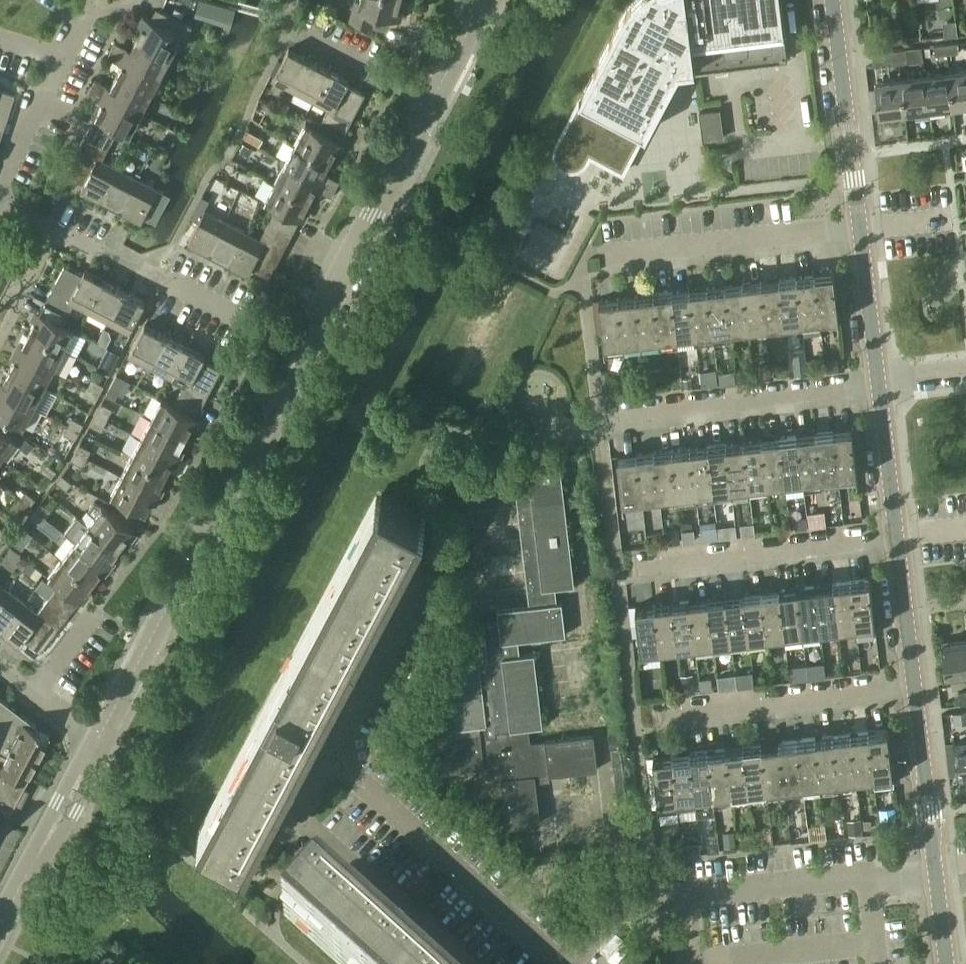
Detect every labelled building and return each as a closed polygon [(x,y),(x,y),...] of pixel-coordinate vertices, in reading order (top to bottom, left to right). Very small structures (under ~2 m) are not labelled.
[(348,19),(383,28),(387,16),(400,20),(403,9),(398,8),(400,0),(353,0),(348,19)] [(630,4),(623,14),(581,95),(556,143),(555,146),(554,148),(554,150),(555,156),(557,161),(561,165),(566,167),(571,168),(577,167),(582,165),(584,163),(585,162),(587,160),(590,154),(623,171),(645,129),(677,67),(677,66),(693,64),(694,70),(699,69),(717,67),(787,59),(780,0),(634,0),(630,4)] [(142,26),(136,37),(170,56),(177,44),(182,47),(187,37),(186,37),(192,25),(160,9),(154,20),(142,14),(137,23),(142,26)] [(942,20),(944,35),(957,34),(956,18),(942,20)] [(111,48),(161,74),(170,56),(136,37),(130,48),(115,40),(111,48)] [(946,43),(947,53),(959,51),(958,42),(946,43)] [(935,54),(947,53),(946,43),(933,45),(935,54)] [(122,64),(116,76),(150,94),(161,74),(111,48),(107,56),(122,64)] [(271,79),(293,90),(310,59),(288,48),(271,79)] [(897,49),(899,63),(908,62),(906,48),(897,49)] [(873,65),(899,63),(897,49),(872,52),(873,65)] [(310,59),(293,90),(313,101),(330,69),(310,59)] [(330,69),(313,101),(328,109),(323,118),(346,130),(365,93),(346,84),(348,79),(330,69)] [(953,105),(965,103),(965,69),(949,71),(953,105)] [(925,74),(929,108),(953,105),(949,71),(925,74)] [(901,77),(905,111),(929,108),(925,74),(901,77)] [(90,85),(141,112),(150,94),(116,76),(110,86),(94,78),(90,85)] [(879,114),(905,111),(901,77),(875,80),(879,114)] [(95,115),(90,125),(113,137),(118,127),(130,133),(141,112),(90,85),(86,94),(102,102),(95,115)] [(2,132),(15,93),(0,88),(0,131),(2,132)] [(703,139),(723,137),(719,109),(700,111),(703,139)] [(305,122),(295,143),(329,161),(346,130),(323,118),(318,128),(305,122)] [(84,136),(107,148),(113,137),(90,125),(84,136)] [(81,187),(100,197),(117,165),(102,158),(107,148),(84,136),(65,173),(83,183),(81,187)] [(253,148),(244,143),(240,151),(249,155),(253,148)] [(285,161),(335,187),(339,179),(324,172),(329,161),(295,143),(285,161)] [(285,161),(275,181),(309,199),(315,187),(331,195),(335,187),(285,161)] [(117,165),(100,197),(120,208),(137,176),(117,165)] [(137,176),(120,208),(141,219),(158,187),(137,176)] [(276,206),(274,210),(271,217),(293,229),(309,199),(275,181),(265,200),(276,206)] [(188,239),(209,251),(226,219),(206,208),(210,200),(202,195),(191,216),(198,220),(188,239)] [(265,228),(288,240),(293,229),(271,217),(265,228)] [(226,219),(209,251),(229,261),(246,230),(226,219)] [(246,230),(229,261),(248,271),(250,267),(269,276),(288,240),(265,228),(260,237),(246,230)] [(64,264),(45,301),(68,312),(73,303),(89,312),(105,280),(84,269),(82,274),(64,264)] [(814,273),(820,317),(838,315),(833,271),(814,273)] [(796,276),(802,319),(820,317),(814,273),(796,276)] [(779,277),(784,321),(802,319),(796,276),(779,277)] [(761,280),(767,323),(784,321),(779,277),(761,280)] [(105,280),(89,312),(128,332),(145,301),(105,280)] [(744,282),(749,325),(767,323),(761,280),(744,282)] [(726,284),(731,327),(749,325),(744,282),(726,284)] [(707,286),(712,329),(731,327),(726,284),(707,286)] [(689,288),(694,332),(712,329),(707,286),(689,288)] [(670,290),(675,334),(694,332),(689,288),(670,290)] [(654,292),(659,336),(675,334),(670,290),(654,292)] [(636,294),(641,338),(659,336),(654,292),(636,294)] [(617,296),(622,340),(641,338),(636,294),(617,296)] [(604,342),(622,340),(617,296),(599,299),(604,342)] [(45,301),(30,330),(64,348),(74,329),(62,323),(68,312),(45,301)] [(127,355),(167,375),(183,343),(144,323),(127,355)] [(109,329),(105,327),(98,341),(106,345),(111,336),(109,329)] [(30,330),(19,350),(54,368),(64,348),(30,330)] [(183,343),(167,375),(183,384),(179,393),(201,405),(220,368),(202,359),(204,354),(183,343)] [(795,375),(808,373),(805,349),(792,351),(795,375)] [(9,368),(44,386),(54,368),(19,350),(9,368)] [(826,358),(827,371),(839,369),(837,356),(826,358)] [(758,362),(760,377),(773,375),(771,360),(758,362)] [(661,367),(648,368),(650,378),(663,376),(661,367)] [(0,386),(0,389),(34,407),(44,386),(9,368),(0,386)] [(737,380),(747,379),(745,369),(736,370),(737,380)] [(608,370),(600,371),(602,383),(610,383),(608,371),(608,370)] [(692,377),(683,378),(684,388),(693,387),(692,377)] [(92,378),(88,386),(99,392),(103,384),(92,378)] [(84,394),(95,400),(99,392),(88,386),(84,394)] [(24,425),(34,407),(0,389),(0,413),(23,426),(24,425)] [(161,397),(151,416),(186,434),(201,405),(179,393),(173,403),(161,397)] [(99,405),(95,413),(106,419),(111,411),(99,405)] [(95,413),(89,423),(101,430),(106,419),(95,413)] [(151,416),(141,437),(176,454),(186,434),(151,416)] [(72,417),(68,425),(79,430),(83,422),(72,417)] [(64,433),(75,438),(79,430),(68,425),(64,433)] [(1,457),(16,438),(0,426),(0,456),(1,457)] [(833,430),(838,474),(857,472),(852,427),(833,430)] [(815,432),(820,476),(838,474),(833,430),(815,432)] [(798,434),(803,478),(820,476),(815,432),(798,434)] [(780,436),(785,480),(803,478),(798,434),(780,436)] [(762,438),(767,482),(785,480),(780,436),(762,438)] [(132,455),(166,473),(176,454),(141,437),(132,455)] [(744,440),(749,484),(767,482),(762,438),(744,440)] [(726,442),(732,486),(749,484),(744,440),(726,442)] [(79,442),(75,450),(87,457),(91,448),(79,442)] [(708,444),(714,488),(732,486),(726,442),(708,444)] [(690,446),(695,490),(714,488),(708,444),(690,446)] [(672,449),(677,493),(695,490),(690,446),(672,449)] [(654,451),(660,495),(677,493),(672,449),(654,451)] [(82,465),(87,457),(75,450),(70,459),(82,465)] [(636,453),(641,497),(660,495),(654,451),(636,453)] [(622,499),(641,497),(636,453),(617,455),(622,499)] [(132,455),(121,475),(156,493),(166,473),(132,455)] [(41,469),(51,477),(56,469),(46,461),(41,469)] [(61,473),(55,480),(72,493),(78,486),(72,481),(71,481),(61,473)] [(146,512),(156,493),(121,475),(111,494),(146,512)] [(19,491),(16,488),(13,492),(20,497),(29,504),(35,497),(25,489),(24,491),(20,489),(19,491)] [(198,826),(242,849),(310,722),(316,726),(341,695),(328,688),(421,513),(376,489),(198,826)] [(22,515),(29,504),(20,497),(12,507),(22,515)] [(34,508),(45,516),(50,509),(40,501),(34,508)] [(88,523),(119,547),(133,528),(102,504),(101,506),(94,501),(87,509),(95,515),(88,523)] [(39,524),(45,516),(34,508),(29,515),(39,524)] [(76,539),(106,563),(119,547),(88,523),(76,539)] [(3,540),(9,533),(0,526),(0,537),(3,540)] [(23,549),(33,535),(22,527),(12,541),(23,549)] [(61,558),(92,581),(106,563),(76,539),(61,558)] [(22,556),(16,564),(22,568),(28,560),(22,556)] [(59,583),(52,592),(72,608),(79,599),(92,581),(61,558),(48,575),(59,583)] [(28,560),(22,568),(30,574),(36,566),(28,560)] [(851,580),(856,624),(874,622),(869,578),(851,580)] [(833,582),(838,626),(856,624),(851,580),(833,582)] [(815,584),(820,628),(838,626),(833,582),(815,584)] [(797,586),(803,630),(820,628),(815,584),(797,586)] [(779,588),(784,632),(803,630),(797,586),(779,588)] [(0,595),(0,626),(3,629),(25,601),(7,587),(0,595)] [(761,590),(766,634),(784,632),(779,588),(761,590)] [(743,593),(749,636),(766,634),(761,590),(743,593)] [(44,601),(65,617),(72,608),(52,592),(44,601)] [(725,595),(730,639),(749,636),(743,593),(725,595)] [(707,597),(712,641),(730,639),(725,595),(707,597)] [(690,599),(695,643),(712,641),(707,597),(690,599)] [(672,601),(678,645),(695,643),(690,599),(672,601)] [(25,601),(3,629),(20,642),(23,638),(40,650),(65,617),(44,601),(38,610),(25,601)] [(654,603),(659,647),(678,645),(672,601),(654,603)] [(640,649),(659,647),(654,603),(635,605),(640,649)] [(965,673),(965,640),(941,643),(945,676),(965,673)] [(683,693),(695,692),(693,674),(681,675),(683,693)] [(700,691),(713,689),(711,677),(699,678),(700,691)] [(24,780),(48,735),(34,727),(35,725),(0,698),(0,826),(9,809),(9,810),(14,812),(15,812),(14,811),(26,788),(27,789),(27,788),(22,785),(21,785),(24,780)] [(869,730),(874,774),(892,772),(887,727),(869,730)] [(850,732),(856,776),(874,774),(869,730),(850,732)] [(618,732),(609,733),(610,748),(620,746),(618,732)] [(832,734),(838,778),(856,776),(850,732),(832,734)] [(815,736),(821,780),(838,778),(832,734),(815,736)] [(797,738),(803,782),(821,780),(815,736),(797,738)] [(779,740),(785,784),(803,782),(797,738),(779,740)] [(965,773),(965,739),(953,741),(957,774),(965,773)] [(762,743),(767,787),(785,784),(779,740),(762,743)] [(946,757),(949,775),(957,774),(953,741),(945,742),(946,757)] [(743,745),(748,789),(767,787),(762,743),(743,745)] [(726,747),(731,791),(748,789),(743,745),(726,747)] [(708,749),(713,793),(731,791),(726,747),(708,749)] [(690,751),(695,795),(713,793),(708,749),(690,751)] [(672,753),(677,797),(695,795),(690,751),(672,753)] [(658,800),(677,797),(672,753),(652,756),(658,800)] [(736,844),(734,829),(722,831),(724,846),(736,844)] [(686,850),(700,849),(699,831),(685,833),(686,850)] [(717,831),(706,832),(708,850),(719,848),(717,831)] [(671,854),(683,853),(682,836),(670,837),(671,854)] [(321,879),(316,883),(312,889),(284,920),(332,963),(415,963),(321,879)]
